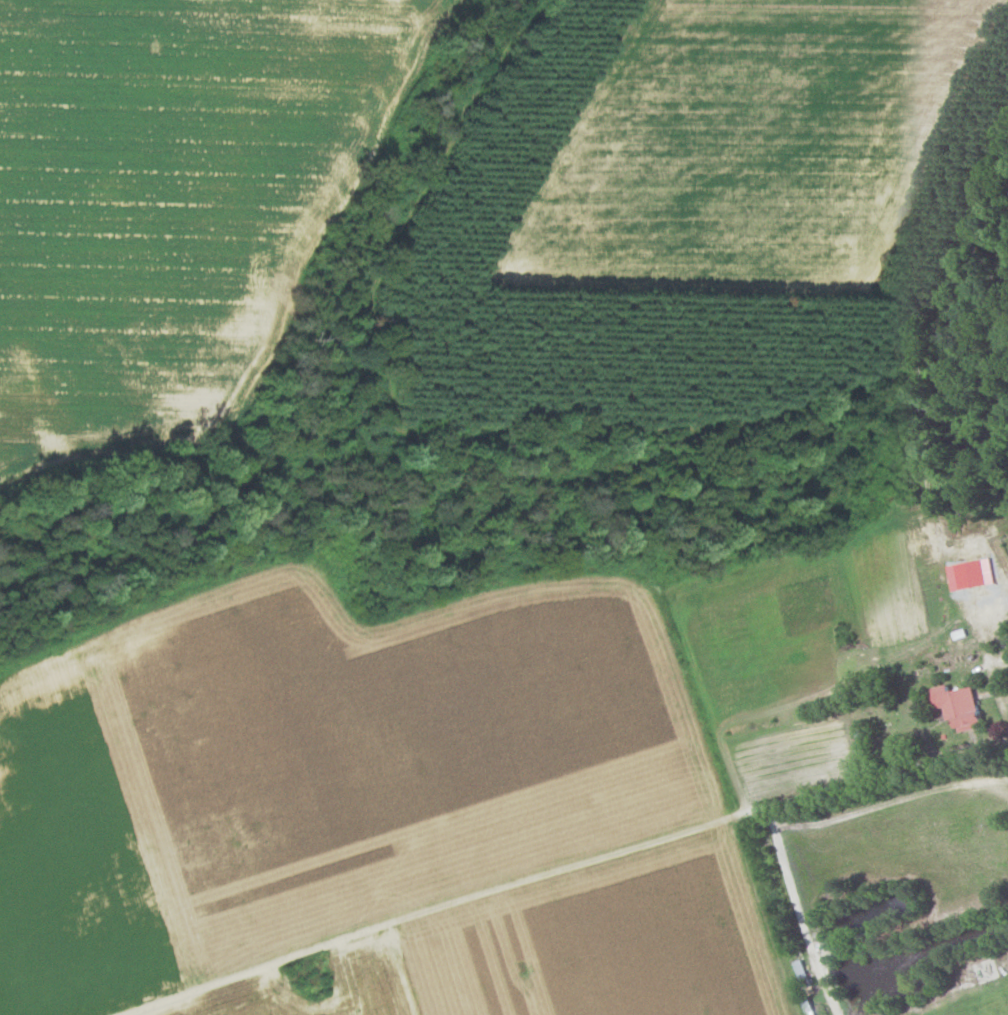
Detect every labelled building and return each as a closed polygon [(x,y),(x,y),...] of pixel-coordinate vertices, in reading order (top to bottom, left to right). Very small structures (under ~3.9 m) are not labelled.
[(972,687),(948,692),(947,685),(931,688),(936,709),(943,708),(946,721),(953,719),(955,732),(980,726),(972,687)] [(792,961),(798,978),(805,975),(800,959),(792,961)]
